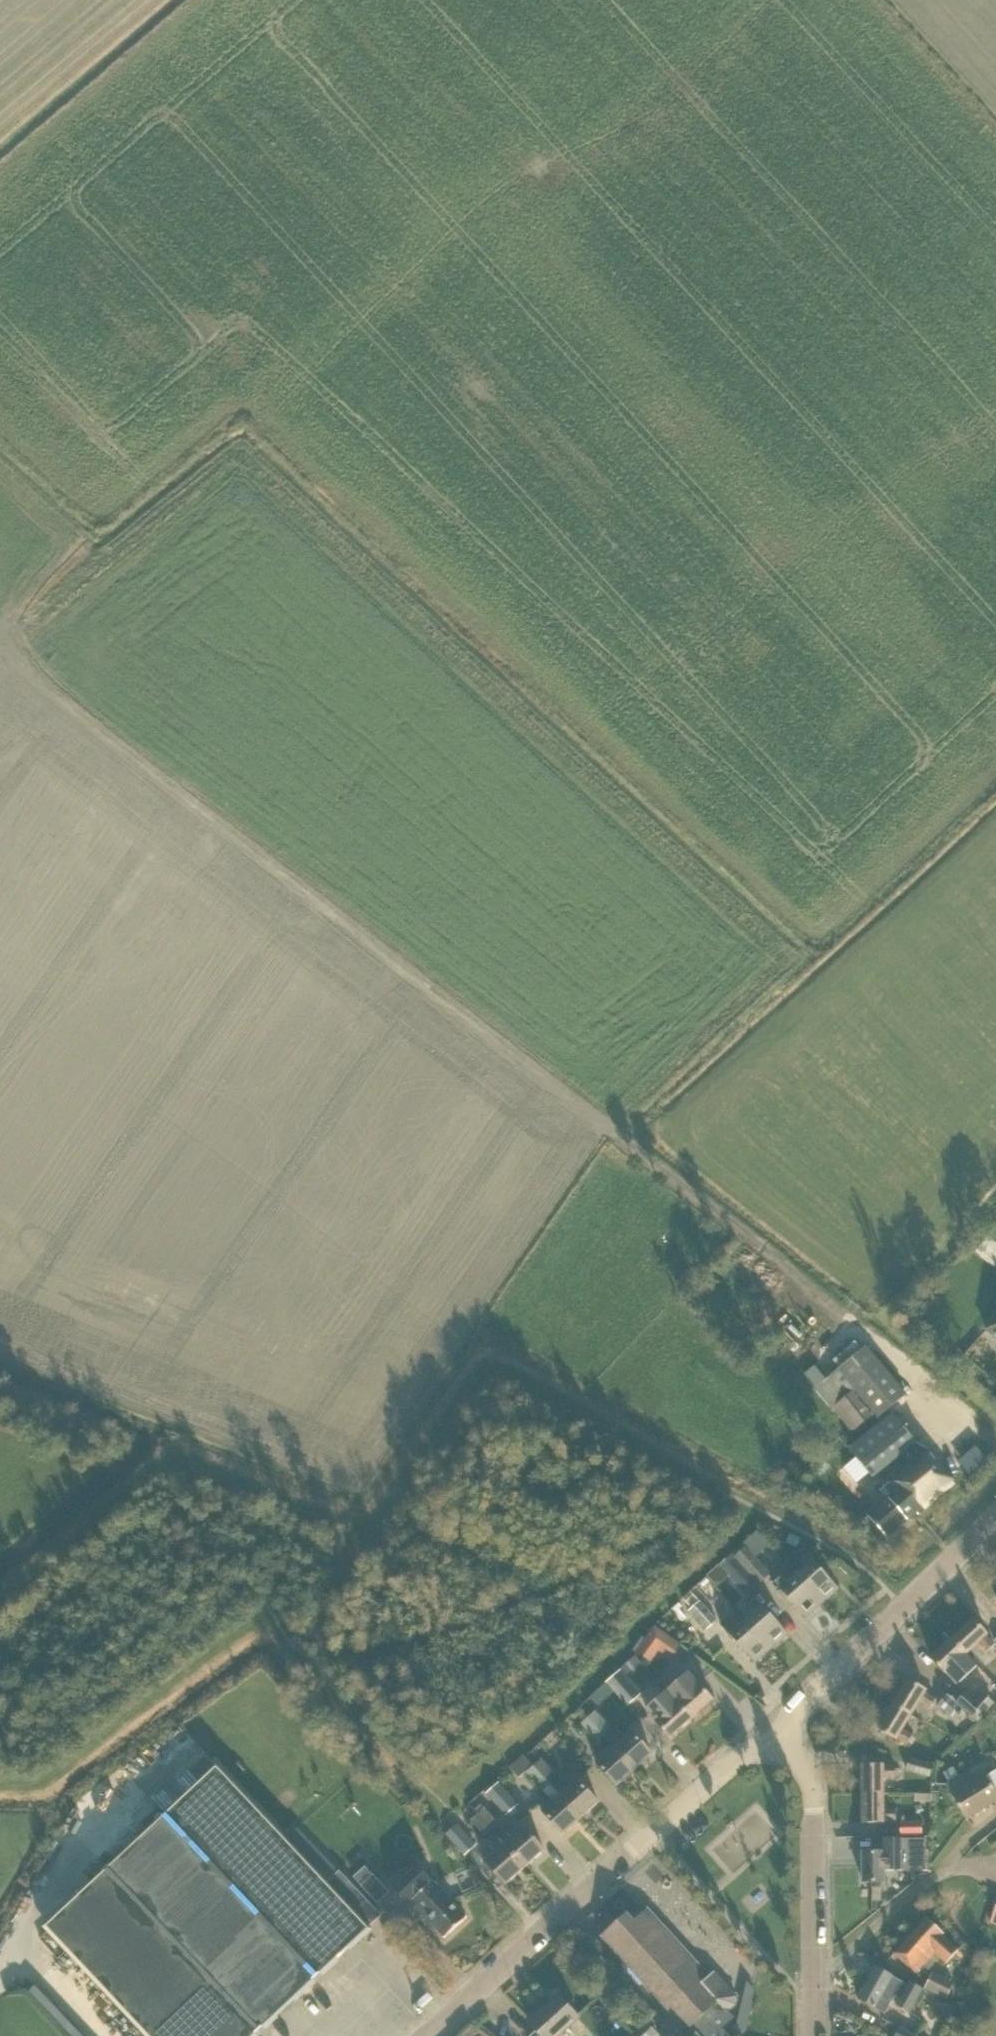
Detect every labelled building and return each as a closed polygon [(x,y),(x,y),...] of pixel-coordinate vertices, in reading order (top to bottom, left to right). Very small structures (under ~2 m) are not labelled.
[(987,1330),(995,1338),(995,1319),(987,1330)] [(905,1395),(866,1348),(816,1389),(832,1408),(833,1408),(852,1432),(857,1428),(870,1417),(874,1414),(877,1418),(905,1395)] [(907,1451),(912,1457),(883,1480),(887,1486),(880,1492),(886,1500),(868,1516),(888,1539),(925,1506),(928,1509),(957,1484),(929,1449),(917,1443),(893,1414),(878,1426),(864,1437),(849,1449),(873,1478),(907,1451)] [(977,1474),(994,1459),(982,1445),(964,1459),(977,1474)] [(735,1558),(760,1584),(771,1575),(746,1547),(735,1558)] [(839,1589),(805,1551),(798,1557),(807,1567),(797,1576),(822,1604),(839,1589)] [(746,1597),(760,1584),(735,1558),(734,1556),(721,1569),(746,1597)] [(806,1618),(822,1604),(797,1576),(788,1584),(779,1574),(772,1580),(806,1618)] [(756,1612),(747,1620),(772,1649),(788,1634),(755,1596),(748,1602),(756,1612)] [(689,1611),(706,1631),(718,1621),(700,1601),(689,1611)] [(755,1663),(772,1649),(747,1620),(737,1629),(728,1619),(721,1625),(755,1663)] [(973,1619),(952,1639),(967,1654),(979,1643),(987,1651),(994,1645),(986,1636),(988,1635),(973,1619)] [(682,1646),(656,1628),(655,1628),(646,1641),(647,1642),(672,1660),(682,1646)] [(967,1654),(952,1639),(931,1659),(957,1685),(977,1666),(966,1655),(967,1654)] [(627,1705),(641,1694),(621,1671),(608,1682),(627,1705)] [(678,1703),(692,1719),(714,1700),(700,1684),(699,1685),(689,1674),(679,1683),(668,1692),(678,1703)] [(909,1680),(894,1704),(912,1715),(920,1702),(930,1708),(936,1698),(926,1692),(927,1691),(909,1680)] [(962,1709),(977,1722),(994,1704),(982,1693),(976,1699),(967,1691),(956,1703),(962,1709)] [(692,1719),(678,1703),(668,1692),(647,1710),(671,1738),(692,1719)] [(938,1705),(953,1719),(962,1709),(956,1703),(947,1695),(938,1705)] [(903,1729),(912,1715),(894,1704),(878,1729),(897,1740),(898,1738),(907,1744),(913,1735),(903,1729)] [(604,1735),(611,1729),(595,1712),(589,1717),(604,1735)] [(580,1725),(596,1742),(604,1735),(589,1717),(580,1725)] [(634,1732),(615,1748),(635,1770),(653,1754),(634,1732)] [(635,1770),(615,1748),(607,1755),(597,1764),(617,1786),(635,1770)] [(525,1755),(511,1767),(521,1777),(526,1772),(534,1765),(525,1755)] [(541,1759),(534,1766),(581,1818),(599,1802),(579,1780),(569,1789),(558,1776),(557,1777),(541,1759)] [(910,1760),(907,1771),(930,1778),(933,1766),(910,1760)] [(563,1835),(581,1818),(534,1766),(527,1773),(554,1803),(543,1812),(563,1835)] [(863,1766),(863,1794),(884,1794),(884,1777),(895,1777),(895,1767),(884,1767),(884,1766),(863,1766)] [(370,1929),(369,1927),(381,1916),(340,1871),(339,1872),(327,1883),(303,1858),(218,1768),(46,1928),(149,2035),(255,2035),(370,1929)] [(985,1773),(967,1784),(961,1775),(946,1785),(967,1820),(995,1802),(995,1791),(985,1773)] [(486,1794),(506,1816),(519,1804),(499,1783),(486,1794)] [(884,1794),(863,1794),(863,1823),(884,1823),(884,1821),(896,1821),(896,1810),(884,1810),(884,1794)] [(491,1829),(499,1822),(485,1807),(478,1814),(491,1829)] [(491,1829),(478,1814),(471,1821),(484,1835),(491,1829)] [(901,1822),(901,1836),(921,1835),(921,1822),(901,1822)] [(476,1845),(458,1824),(446,1835),(464,1856),(476,1845)] [(513,1837),(505,1844),(525,1868),(545,1850),(524,1827),(513,1837)] [(498,1851),(485,1862),(506,1885),(525,1868),(505,1844),(499,1838),(493,1845),(498,1851)] [(886,1852),(863,1853),(863,1882),(885,1882),(885,1863),(907,1863),(907,1851),(914,1851),(914,1839),(895,1839),(895,1850),(886,1850),(886,1852)] [(315,1846),(303,1858),(327,1883),(339,1872),(315,1846)] [(354,1876),(362,1886),(378,1903),(389,1893),(365,1866),(354,1876)] [(467,1918),(420,1867),(396,1890),(409,1904),(412,1902),(424,1915),(425,1918),(429,1923),(432,1923),(445,1938),(448,1936),(451,1935),(455,1931),(456,1928),(467,1918)] [(635,1923),(627,1915),(603,1937),(687,2029),(681,2035),(678,2032),(673,2035),(729,2035),(723,2029),(735,2018),(728,2011),(736,2002),(736,1995),(715,1971),(709,1977),(648,1910),(635,1923)] [(944,1935),(927,1918),(894,1954),(916,1973),(934,1952),(947,1963),(958,1949),(944,1935)] [(877,1968),(859,1999),(886,2014),(895,1998),(900,2000),(896,2006),(909,2013),(923,1989),(910,1982),(908,1985),(877,1968)] [(924,1988),(946,2000),(954,1984),(932,1973),(924,1988)] [(579,2017),(559,1995),(529,2023),(541,2035),(559,2035),(579,2017)] [(635,2033),(638,2035),(657,2035),(658,2035),(646,2022),(635,2033)]
